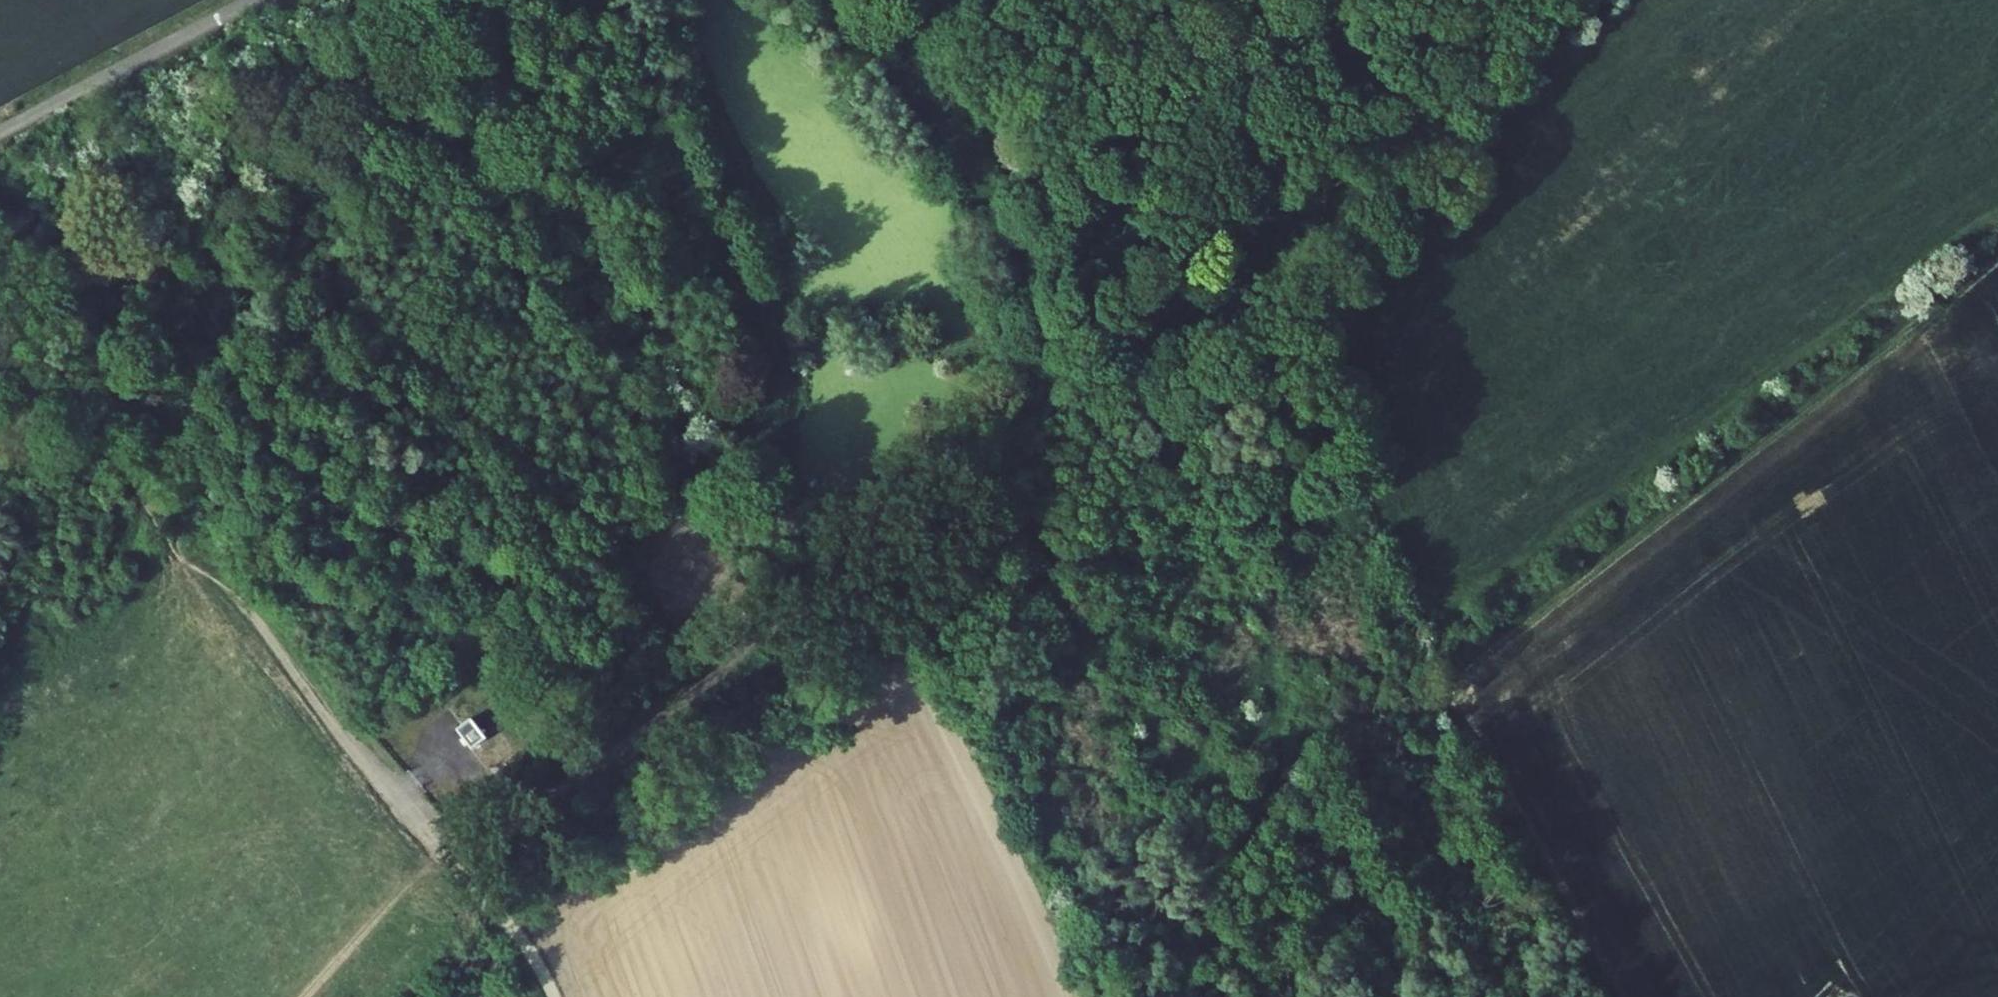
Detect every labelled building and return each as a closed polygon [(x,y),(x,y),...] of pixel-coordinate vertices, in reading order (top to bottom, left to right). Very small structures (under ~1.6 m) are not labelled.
[(476,717),(461,728),(473,744),(488,733),(476,717)]
